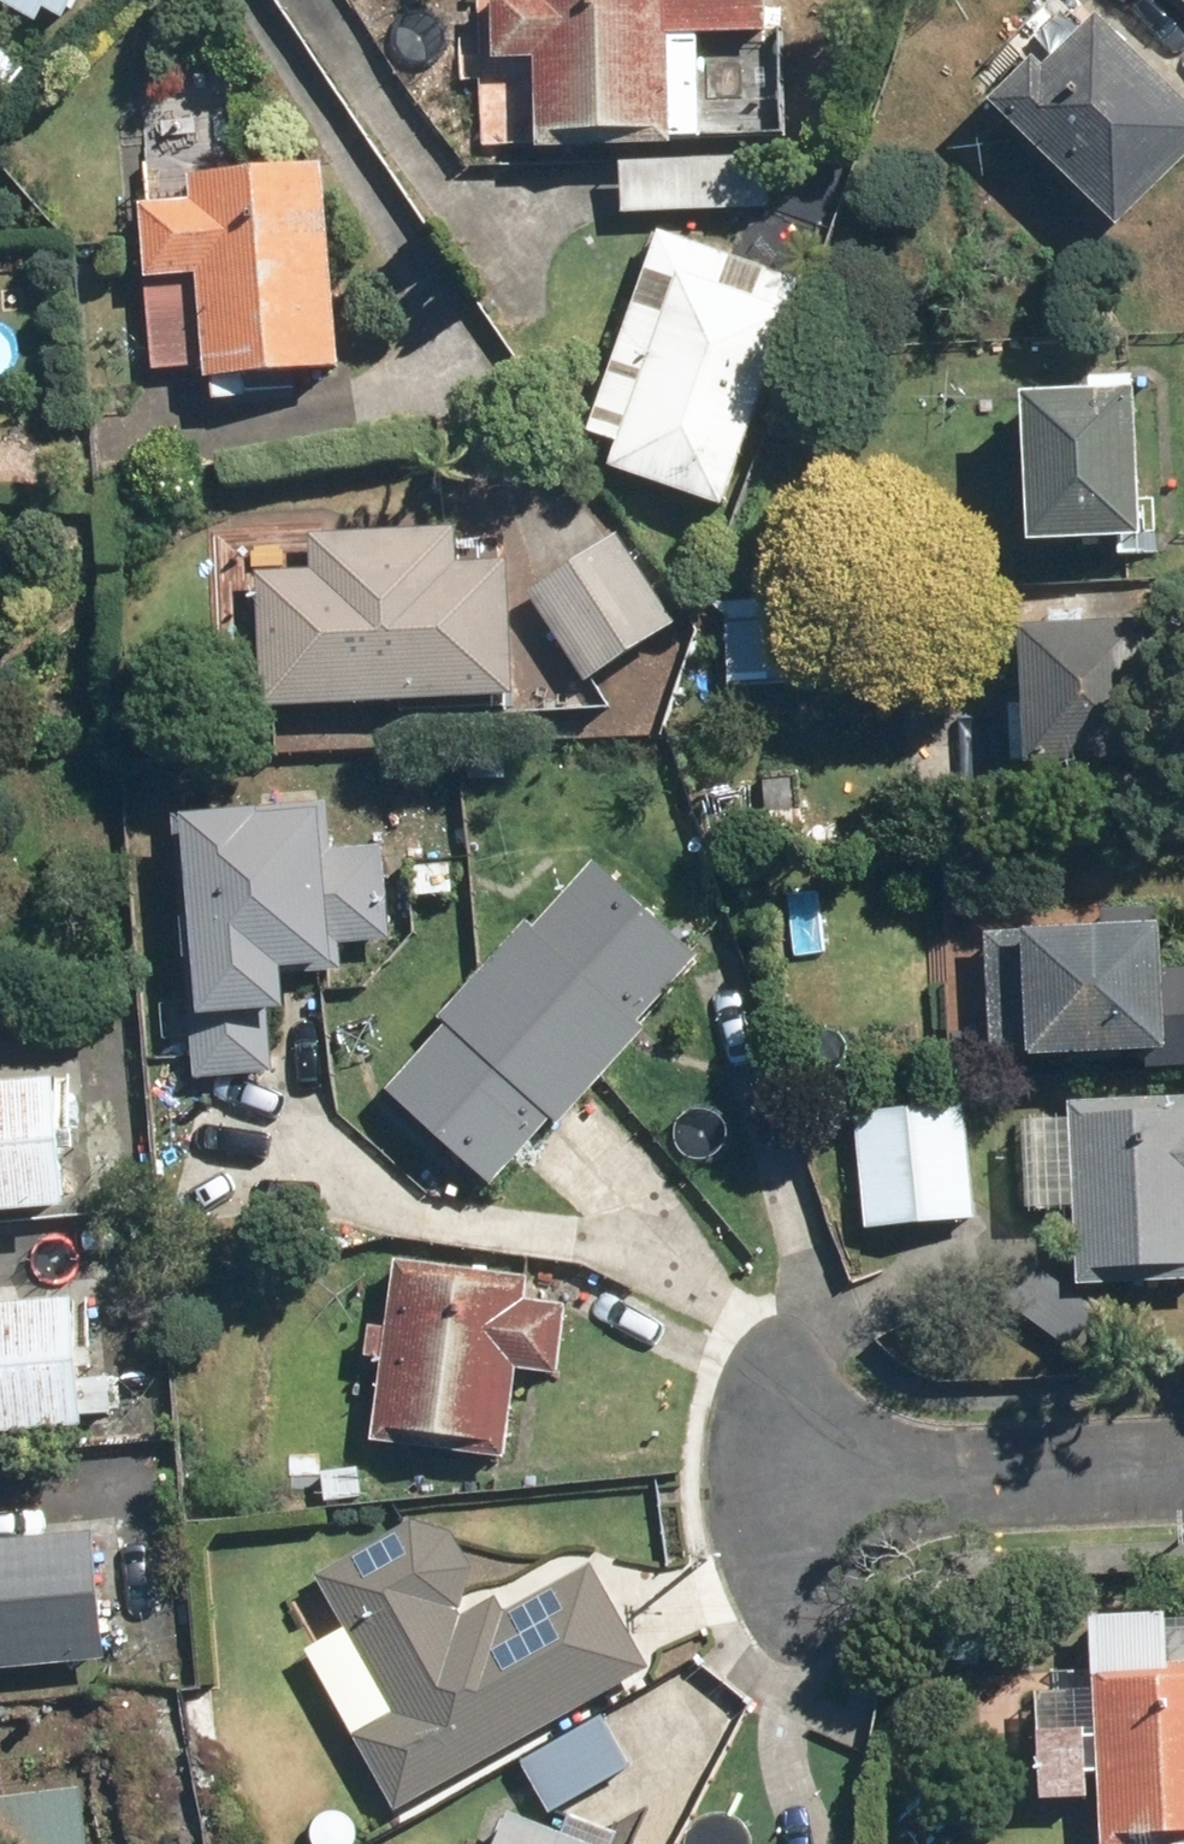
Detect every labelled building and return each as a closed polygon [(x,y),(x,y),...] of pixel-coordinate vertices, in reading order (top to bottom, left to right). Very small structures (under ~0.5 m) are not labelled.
[(541,151),(674,148),(673,136),(706,135),(703,37),(771,35),(770,0),(496,0),(498,58),(538,57),(541,151)] [(1116,230),(1183,160),(1183,106),(1092,18),(1041,71),(1031,62),(987,107),(1116,230)] [(143,184),(149,260),(203,256),(212,361),(350,350),(333,146),(193,157),(195,179),(143,184)] [(625,160),(628,212),(775,204),(772,153),(625,160)] [(621,443),(612,466),(726,508),(809,281),(666,229),(591,432),(621,443)] [(140,298),(145,369),(184,366),(179,295),(140,298)] [(1018,396),(1026,545),(1138,539),(1131,391),(1018,396)] [(256,554),(263,692),(524,678),(517,542),(468,545),(466,512),(320,519),(322,551),(256,554)] [(530,590),(591,682),(682,622),(622,530),(530,590)] [(735,613),(739,684),(822,680),(819,609),(735,613)] [(1015,627),(1021,766),(1153,760),(1146,621),(1015,627)] [(773,761),(777,842),(819,840),(815,759),(773,761)] [(187,798),(208,1060),(283,1054),(278,992),(292,991),(289,950),(339,946),(337,924),(398,919),(391,835),(334,840),(330,791),(263,796),(262,792),(187,798)] [(452,1026),(392,1091),(497,1185),(556,1120),(564,1128),(654,1029),(643,1020),(706,951),(602,858),(543,923),(536,917),(444,1018),(452,1026)] [(987,930),(994,1057),(1161,1047),(1154,926),(1049,932),(1049,926),(987,930)] [(1168,1070),(1183,1068),(1183,988),(1162,990),(1168,1070)] [(70,1184),(59,1056),(0,1061),(0,1190),(70,1184)] [(1080,1288),(1183,1282),(1183,1093),(1068,1100),(1080,1288)] [(859,1112),(869,1228),(980,1219),(970,1103),(859,1112)] [(399,1259),(375,1441),(510,1459),(522,1368),(562,1373),(571,1306),(529,1301),(532,1277),(399,1259)] [(92,1413),(80,1281),(0,1288),(0,1421),(92,1413)] [(393,1704),(353,1726),(395,1801),(650,1661),(593,1557),(506,1604),(499,1590),(463,1609),(459,1601),(464,1599),(474,1558),(455,1524),(414,1514),(318,1566),(393,1704)] [(105,1647),(94,1519),(0,1527),(0,1656),(105,1647)] [(1110,1828),(1183,1824),(1183,1640),(1180,1641),(1178,1591),(1098,1595),(1110,1828)] [(606,1704),(518,1757),(542,1798),(631,1745),(606,1704)] [(1041,1718),(1045,1789),(1092,1787),(1088,1715),(1041,1718)] [(511,1799),(494,1843),(628,1843),(511,1799)] [(79,1809),(0,1821),(0,1843),(84,1843),(79,1809)] [(333,1809),(322,1812),(314,1821),(311,1833),(315,1843),(353,1843),(355,1842),(357,1830),(353,1819),(345,1811),(333,1809)]
